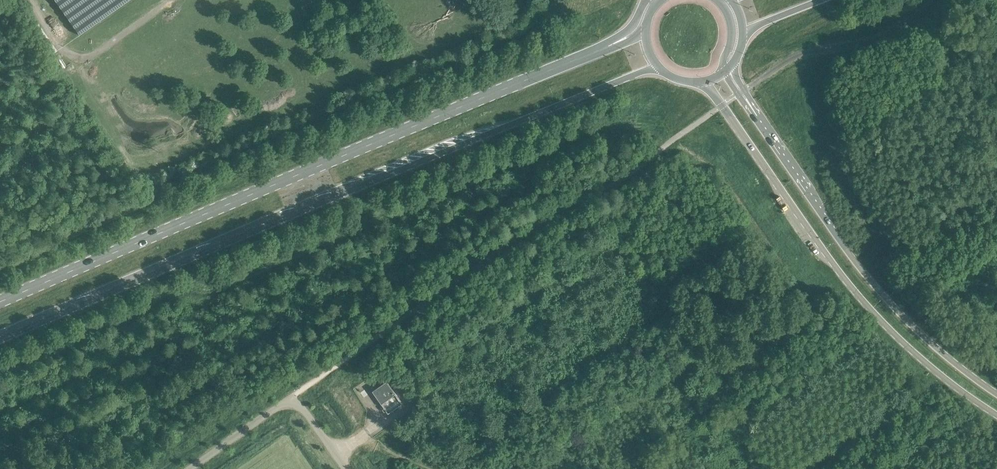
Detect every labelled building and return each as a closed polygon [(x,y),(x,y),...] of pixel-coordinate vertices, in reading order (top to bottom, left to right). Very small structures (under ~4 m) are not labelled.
[(129,0),(54,0),(79,35),(129,0)] [(388,414),(402,404),(387,381),(372,391),(388,414)]
